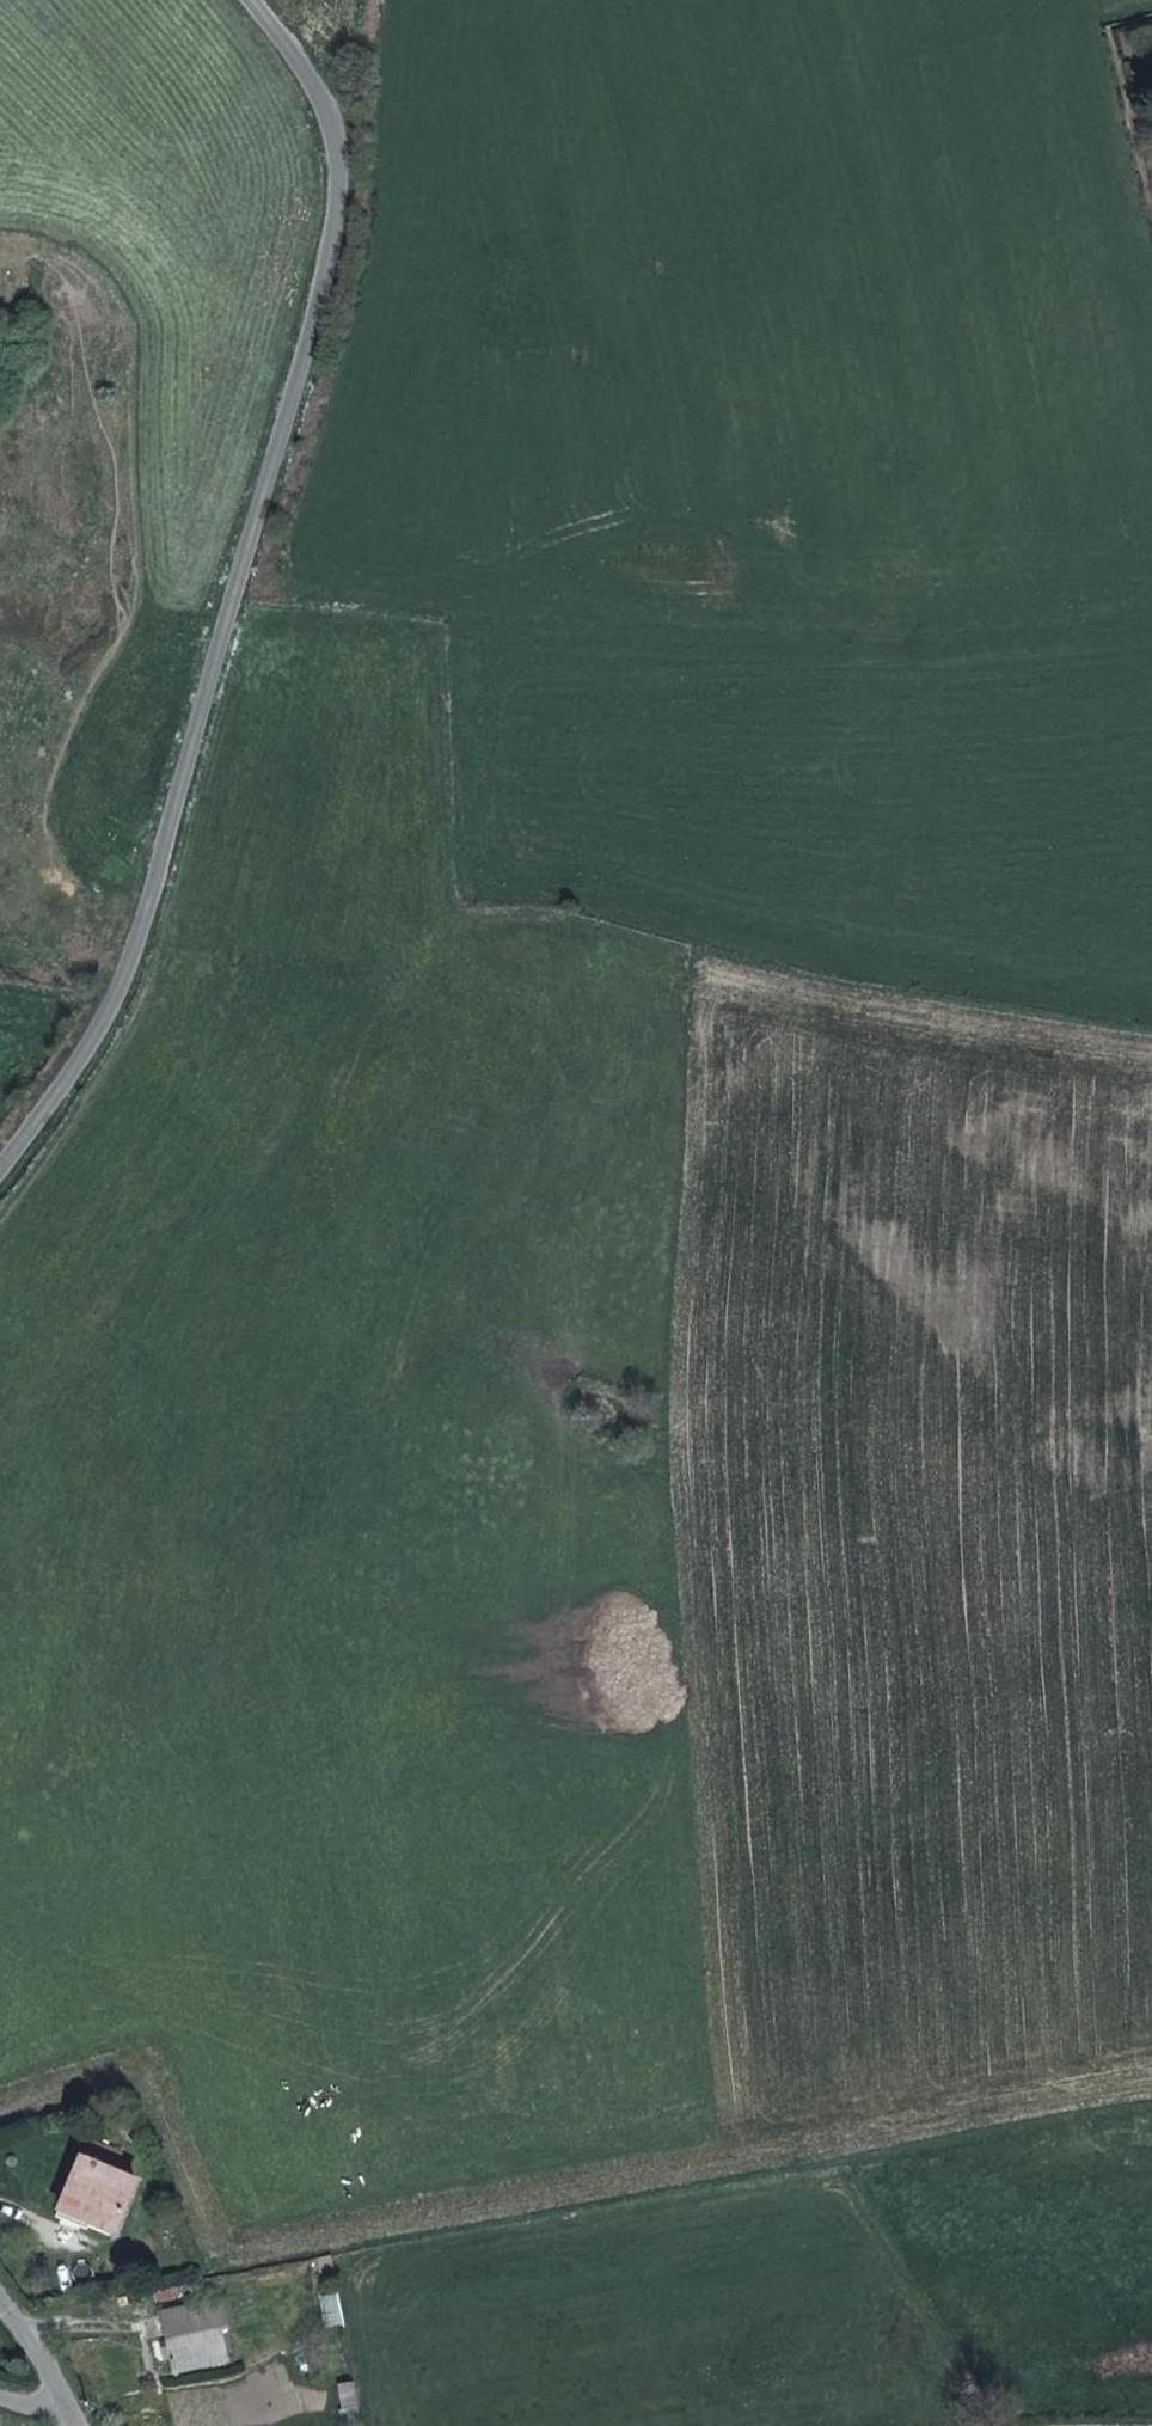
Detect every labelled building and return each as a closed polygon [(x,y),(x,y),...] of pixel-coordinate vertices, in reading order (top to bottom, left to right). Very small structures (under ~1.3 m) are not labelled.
[(59,2207),(92,2223),(114,2232),(135,2182),(115,2174),(122,2157),(86,2142),(59,2207)] [(89,2228),(92,2223),(59,2207),(55,2218),(88,2232),(89,2228)] [(222,2300),(159,2314),(172,2375),(228,2362),(222,2333),(229,2330),(222,2300)] [(343,2409),(357,2407),(353,2383),(338,2386),(343,2409)]
